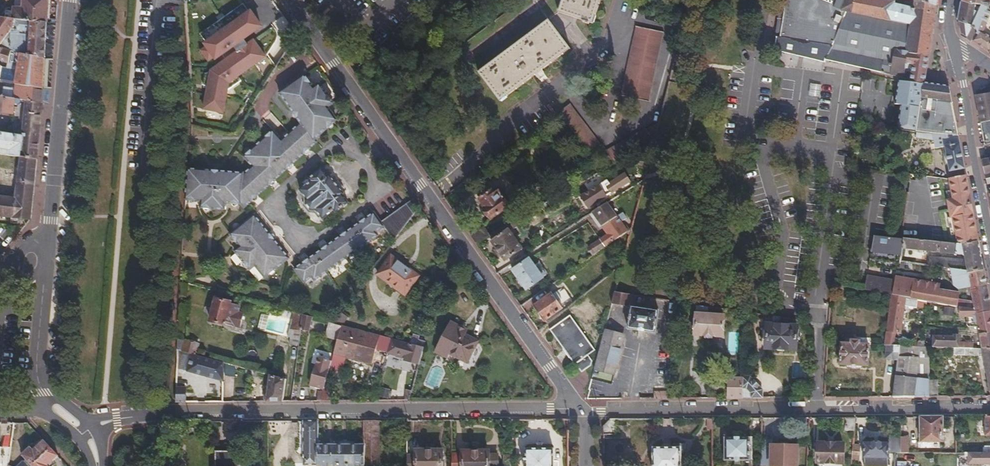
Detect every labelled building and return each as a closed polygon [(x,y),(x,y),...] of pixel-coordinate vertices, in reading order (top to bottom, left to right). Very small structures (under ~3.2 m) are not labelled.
[(48,0),(24,0),(23,6),(17,5),(16,20),(32,21),(47,22),(48,0)] [(559,12),(593,22),(600,0),(562,0),(559,12)] [(774,42),(776,43),(828,56),(851,0),(781,0),(774,42)] [(935,10),(914,6),(895,3),(896,0),(895,0),(851,0),(828,56),(826,60),(904,77),(905,70),(908,52),(929,55),(935,10)] [(936,3),(922,1),(918,0),(915,0),(914,6),(935,10),(936,3)] [(962,2),(982,7),(989,9),(989,0),(962,0),(962,2)] [(982,7),(962,2),(959,22),(973,25),(982,7)] [(200,34),(202,37),(216,26),(221,33),(236,22),(231,16),(246,6),(244,3),(200,34)] [(214,56),(216,58),(234,46),(238,51),(211,70),(204,108),(224,112),(229,82),(266,56),(255,39),(248,44),(245,38),(262,26),(251,11),(250,12),(246,6),(231,16),(236,22),(221,33),(216,26),(202,37),(206,43),(205,44),(207,46),(201,50),(209,60),(214,56)] [(982,7),(973,25),(979,29),(973,42),(989,53),(989,52),(989,9),(982,7)] [(0,17),(0,43),(14,25),(14,20),(0,16),(0,17)] [(500,101),(535,74),(541,70),(570,48),(549,19),(478,73),(500,101)] [(44,58),(47,22),(32,21),(28,55),(44,58)] [(973,25),(959,22),(962,35),(973,42),(979,29),(973,25)] [(622,95),(635,98),(650,29),(637,26),(622,95)] [(650,29),(635,98),(648,101),(662,32),(650,29)] [(774,50),(825,62),(826,60),(828,56),(776,43),(774,50)] [(8,63),(11,51),(0,48),(0,61),(8,63)] [(925,81),(929,55),(908,52),(905,70),(911,71),(910,80),(909,81),(923,83),(925,83),(925,81)] [(16,84),(43,88),(43,87),(44,70),(44,58),(28,55),(21,54),(16,84)] [(541,70),(535,74),(539,80),(545,75),(541,70)] [(244,174),(189,169),(186,199),(202,201),(202,208),(225,210),(226,203),(241,204),(244,208),(317,142),(316,140),(337,121),(328,107),(333,104),(319,84),(313,88),(305,75),(280,93),(301,123),(282,140),(274,131),(243,158),(251,168),(244,174)] [(949,86),(925,83),(923,83),(909,81),(899,81),(896,101),(901,103),(898,127),(917,130),(933,132),(958,135),(949,86)] [(26,100),(42,102),(43,88),(16,84),(15,89),(3,87),(2,97),(16,99),(26,100)] [(981,123),(989,121),(989,93),(977,95),(981,123)] [(14,113),(16,99),(2,97),(0,97),(0,112),(14,113)] [(36,159),(40,129),(42,102),(26,100),(24,136),(0,134),(0,154),(21,157),(36,159)] [(559,112),(589,153),(600,145),(570,104),(559,112)] [(985,145),(989,144),(989,121),(981,123),(985,145)] [(608,148),(616,162),(653,142),(658,122),(646,129),(645,127),(608,148)] [(964,168),(958,135),(933,132),(935,142),(938,142),(939,146),(946,145),(951,170),(964,168)] [(21,157),(0,154),(0,161),(3,161),(2,163),(20,166),(21,157)] [(30,219),(32,207),(36,159),(21,157),(20,166),(16,198),(0,197),(0,215),(30,219)] [(647,166),(649,159),(639,157),(637,164),(647,166)] [(635,169),(600,186),(607,197),(640,178),(635,169)] [(327,178),(320,171),(311,178),(312,180),(302,189),(309,198),(308,201),(310,205),(312,207),(316,207),(323,216),(334,207),(336,210),(346,202),(340,194),(342,192),(329,176),(327,178)] [(977,239),(965,175),(949,178),(953,198),(947,199),(950,217),(953,217),(958,243),(977,239)] [(493,193),(491,190),(479,199),(485,206),(484,208),(491,218),(509,205),(498,189),(493,193)] [(916,192),(908,191),(906,208),(913,209),(913,200),(916,201),(916,192)] [(420,208),(414,199),(381,223),(374,213),(295,268),(304,283),(312,277),(315,281),(378,236),(375,232),(383,226),(393,242),(420,208)] [(597,240),(602,247),(615,239),(626,230),(607,202),(591,211),(606,233),(597,240)] [(289,258),(254,215),(230,235),(240,247),(235,252),(250,270),(255,265),(265,277),(289,258)] [(470,235),(476,243),(489,233),(483,225),(470,235)] [(522,248),(508,229),(492,241),(506,260),(522,248)] [(902,248),(903,238),(874,235),(870,259),(900,261),(902,248)] [(983,270),(977,239),(958,243),(903,238),(902,248),(964,254),(965,259),(929,257),(928,264),(951,268),(968,269),(968,273),(983,270)] [(590,245),(595,252),(602,247),(597,240),(590,245)] [(617,256),(623,251),(618,244),(612,248),(617,256)] [(418,275),(390,255),(377,273),(405,294),(418,275)] [(528,257),(512,269),(527,289),(542,277),(528,257)] [(983,270),(968,273),(968,269),(951,268),(954,285),(971,286),(973,301),(964,300),(964,307),(974,309),(974,313),(989,310),(989,307),(983,270)] [(867,276),(864,289),(892,294),(917,299),(926,300),(959,306),(964,307),(964,300),(973,301),(971,286),(954,285),(890,275),(890,279),(867,276)] [(233,295),(217,291),(210,320),(239,328),(243,313),(239,311),(241,305),(231,302),(233,295)] [(633,305),(634,294),(614,291),(611,302),(631,304),(628,328),(654,331),(657,308),(633,305)] [(562,308),(550,292),(534,304),(545,320),(562,308)] [(884,344),(885,344),(893,344),(894,332),(899,333),(904,305),(916,307),(917,299),(892,294),(884,344)] [(989,328),(989,310),(974,313),(974,309),(964,307),(959,306),(960,316),(976,317),(978,328),(989,328)] [(303,314),(284,308),(281,336),(290,336),(291,329),(300,330),(301,328),(303,314)] [(705,313),(705,310),(696,309),(696,313),(695,313),(694,333),(723,335),(724,314),(705,313)] [(340,311),(331,321),(341,324),(347,316),(340,311)] [(309,330),(312,316),(303,314),(301,328),(309,330)] [(788,323),(788,316),(772,314),(772,323),(788,323)] [(594,349),(569,315),(549,329),(581,372),(590,365),(591,359),(588,355),(594,349)] [(466,330),(450,321),(435,351),(446,357),(448,353),(467,361),(477,341),(464,334),(466,330)] [(327,335),(337,338),(340,326),(330,323),(327,335)] [(797,324),(788,323),(772,323),(766,323),(764,347),(796,349),(797,324)] [(387,352),(391,337),(341,324),(340,326),(337,338),(330,365),(341,368),(345,356),(370,362),(374,349),(387,352)] [(604,329),(594,368),(614,373),(624,334),(604,329)] [(989,348),(989,332),(979,335),(982,348),(989,348)] [(932,346),(954,347),(973,347),(972,341),(958,341),(958,335),(953,334),(953,336),(933,336),(932,346)] [(424,340),(412,336),(410,342),(422,346),(423,346),(424,340)] [(422,346),(410,342),(391,337),(387,352),(396,354),(397,350),(406,352),(404,360),(419,363),(423,346),(422,346)] [(184,339),(181,351),(195,354),(199,343),(184,339)] [(867,364),(868,343),(859,343),(859,340),(850,339),(850,342),(841,342),(840,363),(867,364)] [(885,358),(897,359),(899,345),(893,344),(885,344),(885,358)] [(929,396),(928,379),(927,346),(899,345),(897,359),(892,396),(929,396)] [(989,390),(989,348),(982,348),(973,347),(954,347),(954,354),(983,354),(989,390)] [(181,351),(178,350),(178,364),(205,371),(205,366),(206,358),(195,354),(181,351)] [(206,358),(205,366),(213,367),(214,360),(206,358)] [(310,385),(323,389),(330,366),(316,363),(310,385)] [(270,374),(266,400),(282,400),(285,379),(270,374)] [(741,397),(761,397),(761,390),(749,376),(747,377),(742,377),(741,397)] [(728,397),(741,397),(742,377),(729,377),(728,397)] [(929,396),(937,396),(937,379),(928,379),(929,396)] [(193,387),(176,387),(175,401),(193,401),(193,387)] [(380,388),(378,398),(388,400),(390,390),(380,388)] [(856,417),(847,418),(846,430),(855,430),(856,417)] [(944,417),(922,417),(922,441),(943,441),(944,417)] [(604,426),(605,435),(616,434),(616,419),(612,419),(604,426)] [(380,465),(380,420),(366,421),(366,445),(366,464),(366,465),(380,465)] [(319,445),(320,421),(306,421),(305,465),(319,465),(319,464),(319,445)] [(910,437),(902,437),(902,453),(911,453),(910,437)] [(727,438),(727,459),(750,459),(751,438),(727,438)] [(52,448),(45,440),(35,450),(31,447),(24,454),(30,460),(34,465),(52,448)] [(762,440),(762,465),(772,465),(798,465),(798,446),(773,446),(773,440),(762,440)] [(845,443),(820,442),(819,462),(844,463),(845,443)] [(890,443),(866,443),(866,457),(889,457),(890,443)] [(334,464),(334,445),(319,445),(319,464),(334,464)] [(350,464),(349,445),(334,445),(334,464),(341,464),(350,464)] [(366,464),(366,445),(349,445),(350,464),(357,464),(366,464)] [(9,465),(12,447),(0,447),(0,465),(9,465)] [(52,448),(34,465),(35,465),(49,465),(59,455),(52,448)] [(655,465),(681,465),(680,448),(654,448),(655,465)] [(529,449),(529,465),(554,465),(554,449),(529,449)] [(217,451),(218,465),(238,465),(238,450),(217,451)] [(409,455),(409,465),(443,465),(443,450),(418,450),(418,455),(409,455)] [(453,464),(453,465),(499,465),(499,453),(490,454),(489,451),(465,451),(465,464),(453,464)] [(897,453),(897,465),(913,465),(913,453),(911,453),(902,453),(897,453)] [(986,453),(970,453),(970,464),(989,464),(989,453),(986,453)]
